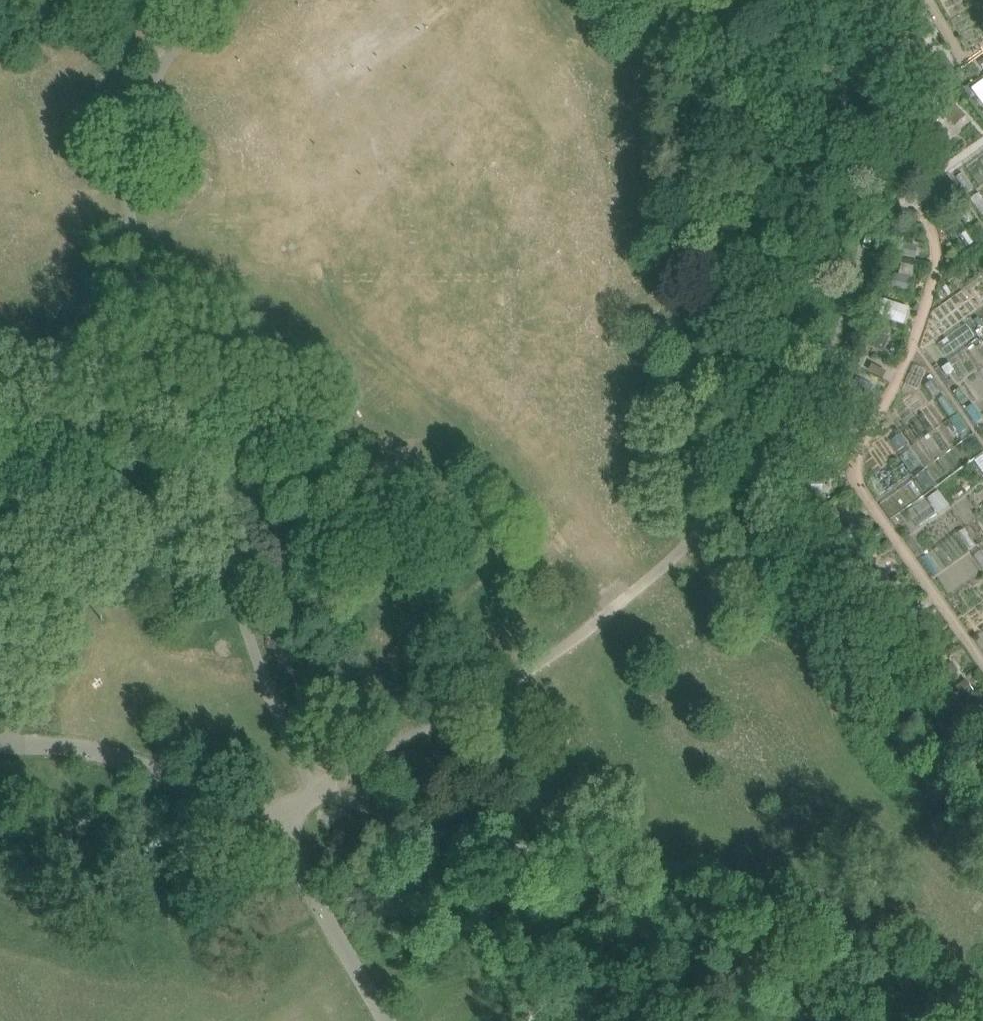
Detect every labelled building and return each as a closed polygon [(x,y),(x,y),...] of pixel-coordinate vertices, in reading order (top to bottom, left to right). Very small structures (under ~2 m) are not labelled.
[(971,86),(982,105),(982,78),(971,86)]
